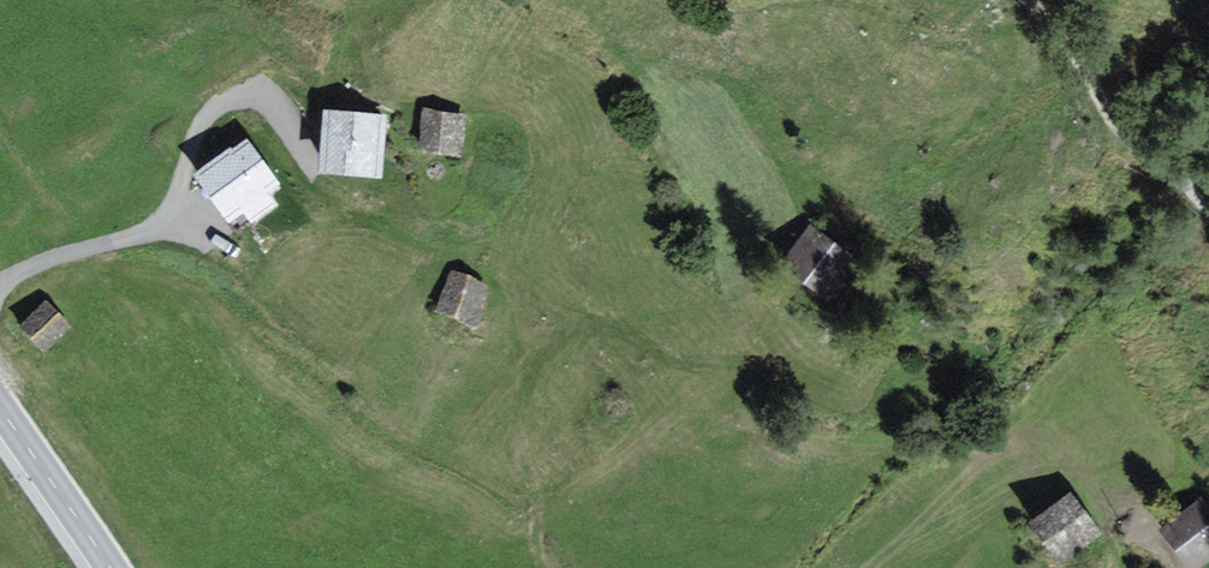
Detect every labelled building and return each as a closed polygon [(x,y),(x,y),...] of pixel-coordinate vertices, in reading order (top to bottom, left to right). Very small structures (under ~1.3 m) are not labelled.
[(379,116),(328,112),(324,170),(375,173),(379,116)] [(460,114),(426,112),(423,150),(440,152),(457,153),(460,114)] [(274,184),(246,143),(231,154),(201,175),(230,218),(244,208),(250,217),(271,203),(263,191),(274,184)] [(853,256),(810,226),(784,262),(826,293),(839,275),(853,256)] [(487,285),(454,271),(439,308),(471,322),(476,309),(487,285)] [(69,326),(47,303),(23,327),(45,349),(61,333),(69,326)] [(1095,530),(1071,495),(1034,520),(1058,555),(1081,540),(1095,530)] [(1201,499),(1163,530),(1192,565),(1208,552),(1208,508),(1201,499)]
